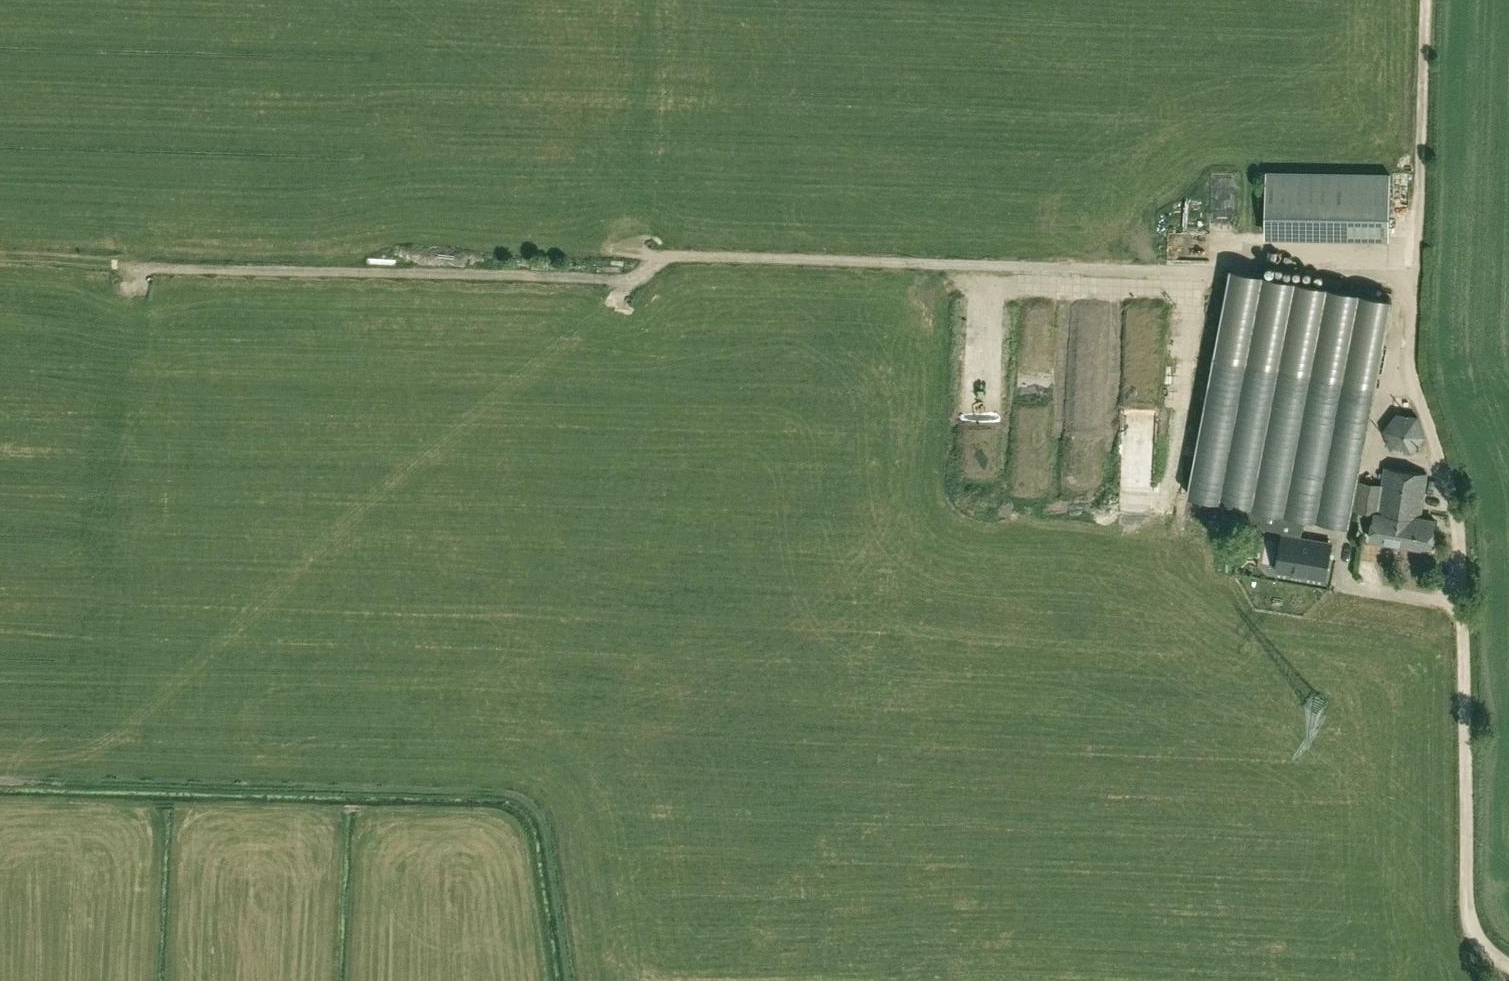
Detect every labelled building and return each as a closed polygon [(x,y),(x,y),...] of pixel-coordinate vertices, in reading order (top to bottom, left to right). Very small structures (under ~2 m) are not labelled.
[(1267,172),(1266,232),(1390,234),(1391,174),(1267,172)] [(1348,522),(1388,301),(1226,272),(1187,493),(1226,500),(1220,531),(1272,541),(1277,509),(1348,522)] [(1391,450),(1412,454),(1425,437),(1417,416),(1396,413),(1383,429),(1391,450)] [(1370,541),(1430,550),(1435,522),(1420,519),(1427,475),(1385,468),(1383,484),(1359,480),(1355,510),(1374,513),(1370,541)] [(1331,544),(1282,535),(1275,569),(1290,572),(1290,574),(1303,577),(1303,574),(1325,578),(1331,544)]
